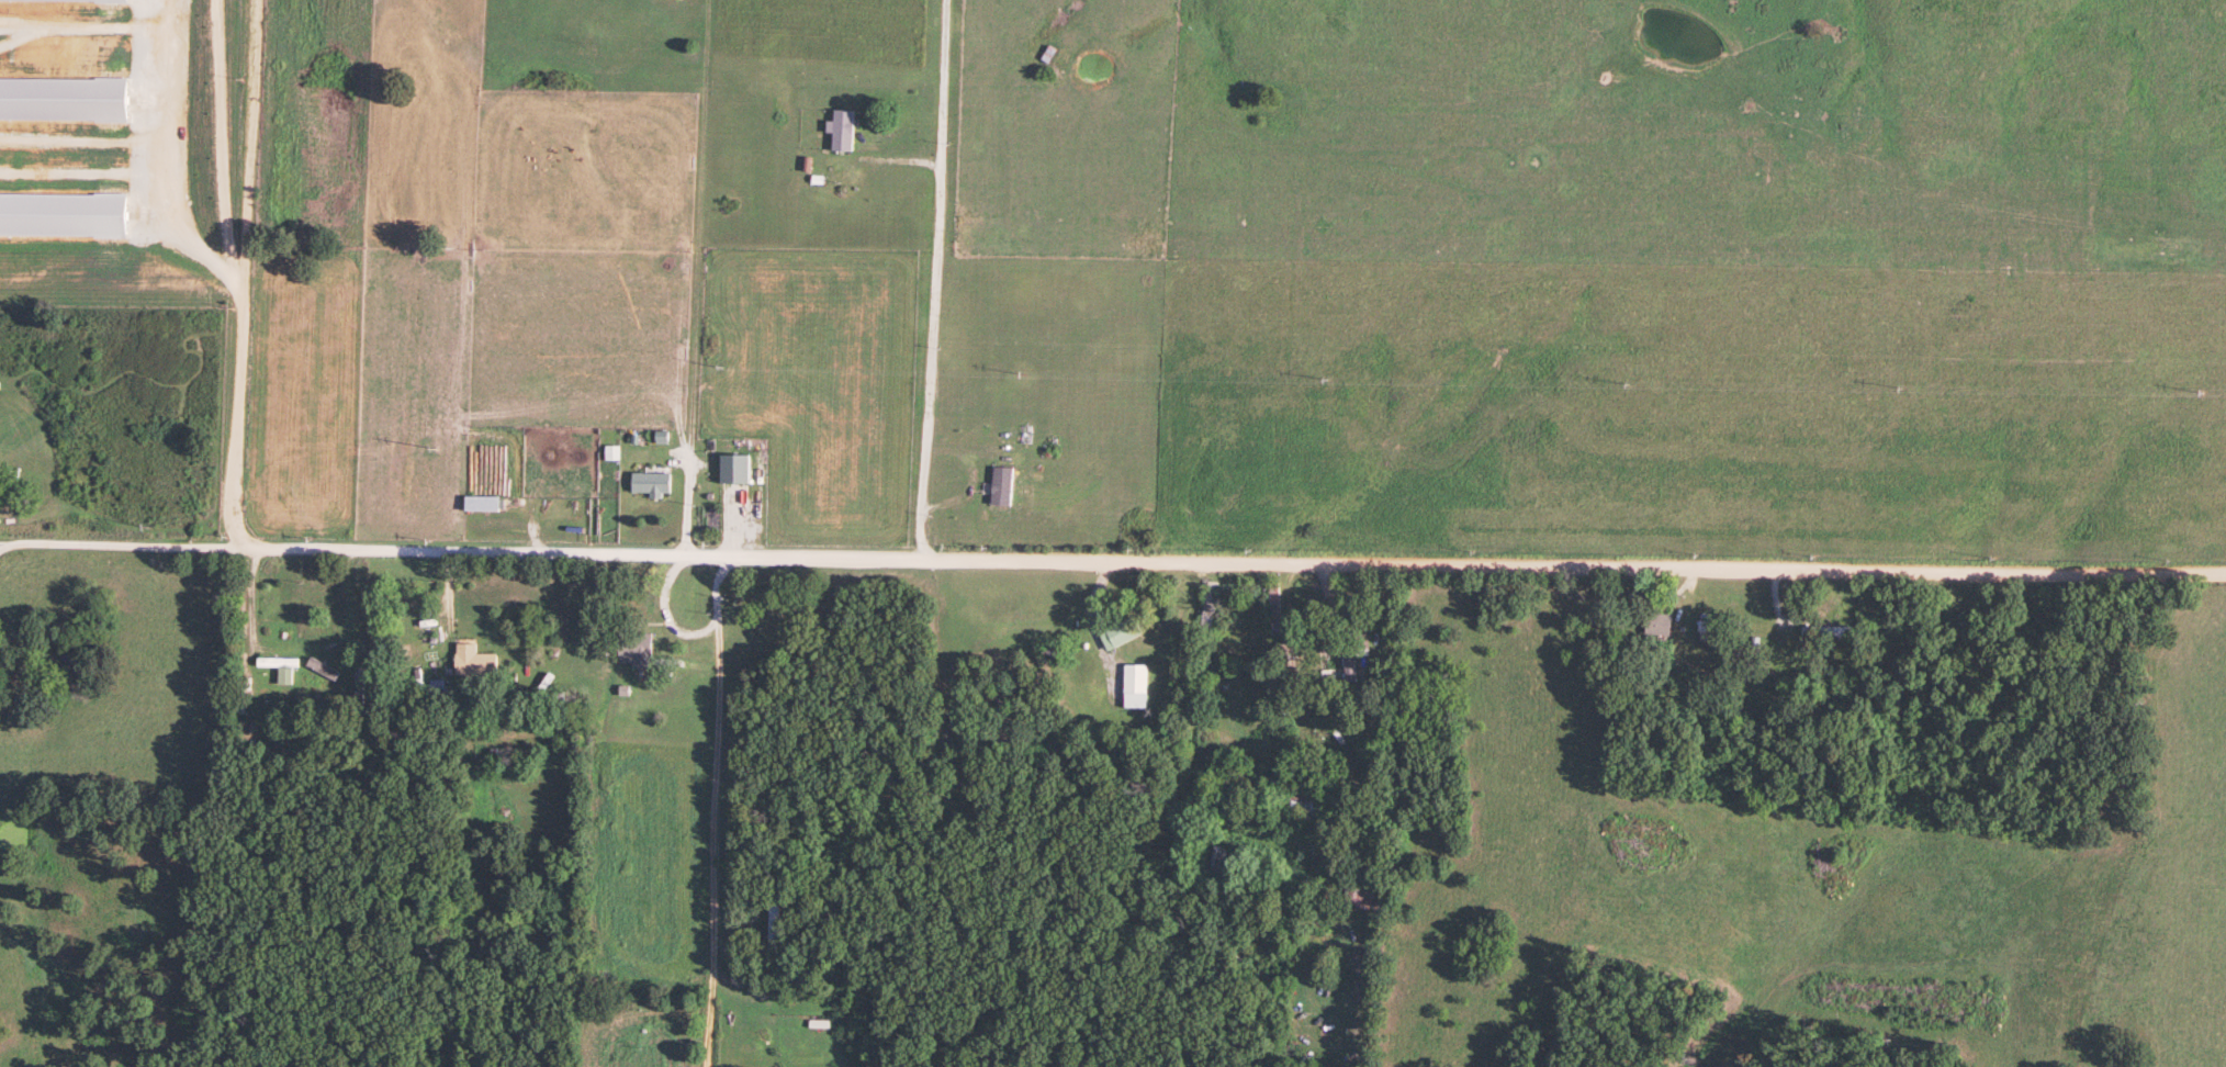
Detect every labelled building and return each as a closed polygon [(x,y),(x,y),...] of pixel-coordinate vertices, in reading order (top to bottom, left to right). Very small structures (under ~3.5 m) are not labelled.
[(852,154),(852,113),(829,113),(829,154),(852,154)] [(989,508),(1010,508),(1010,470),(989,470),(989,508)] [(628,495),(669,495),(669,475),(628,475),(628,495)] [(498,513),(498,498),(461,498),(461,513),(498,513)] [(1665,614),(1640,614),(1640,637),(1665,637),(1665,614)] [(1139,635),(1129,616),(1095,634),(1105,652),(1139,635)] [(1848,628),(1798,628),(1798,639),(1848,639),(1848,628)] [(650,669),(650,636),(616,636),(616,669),(650,669)] [(1349,680),(1348,659),(1366,659),(1365,646),(1320,647),(1321,680),(1349,680)] [(494,654),(452,654),(452,678),(494,678),(494,654)] [(1145,666),(1121,666),(1121,710),(1145,710),(1145,666)] [(1369,884),(1344,884),(1344,912),(1369,912),(1369,884)] [(785,951),(786,908),(770,907),(769,951),(785,951)]
